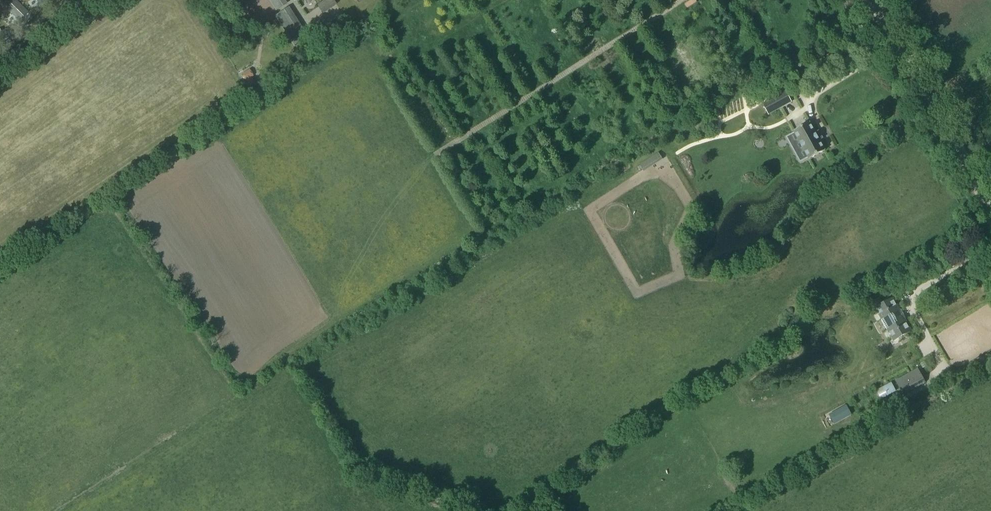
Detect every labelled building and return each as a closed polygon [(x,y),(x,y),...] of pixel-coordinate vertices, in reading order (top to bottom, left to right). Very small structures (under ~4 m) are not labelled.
[(276,11),(286,4),(283,0),(269,0),(276,11)] [(317,6),(323,14),(336,5),(333,0),(324,0),(317,6)] [(16,1),(7,9),(18,21),(27,12),(16,1)] [(288,8),(275,17),(294,46),(307,38),(288,8)] [(10,38),(10,36),(8,32),(8,30),(1,32),(0,33),(0,42),(10,38)] [(249,70),(241,75),(245,82),(246,81),(252,90),(257,87),(251,78),(253,77),(249,70)] [(768,115),(791,103),(785,92),(762,105),(768,115)] [(809,160),(824,152),(809,124),(793,132),(809,160)] [(876,309),(883,305),(880,300),(868,306),(871,312),(876,309)] [(903,321),(898,312),(892,300),(883,305),(876,309),(882,320),(881,321),(886,331),(888,330),(894,341),(910,332),(903,321)] [(903,395),(924,383),(918,372),(896,384),(903,395)] [(848,408),(831,417),(835,424),(852,415),(848,408)]
